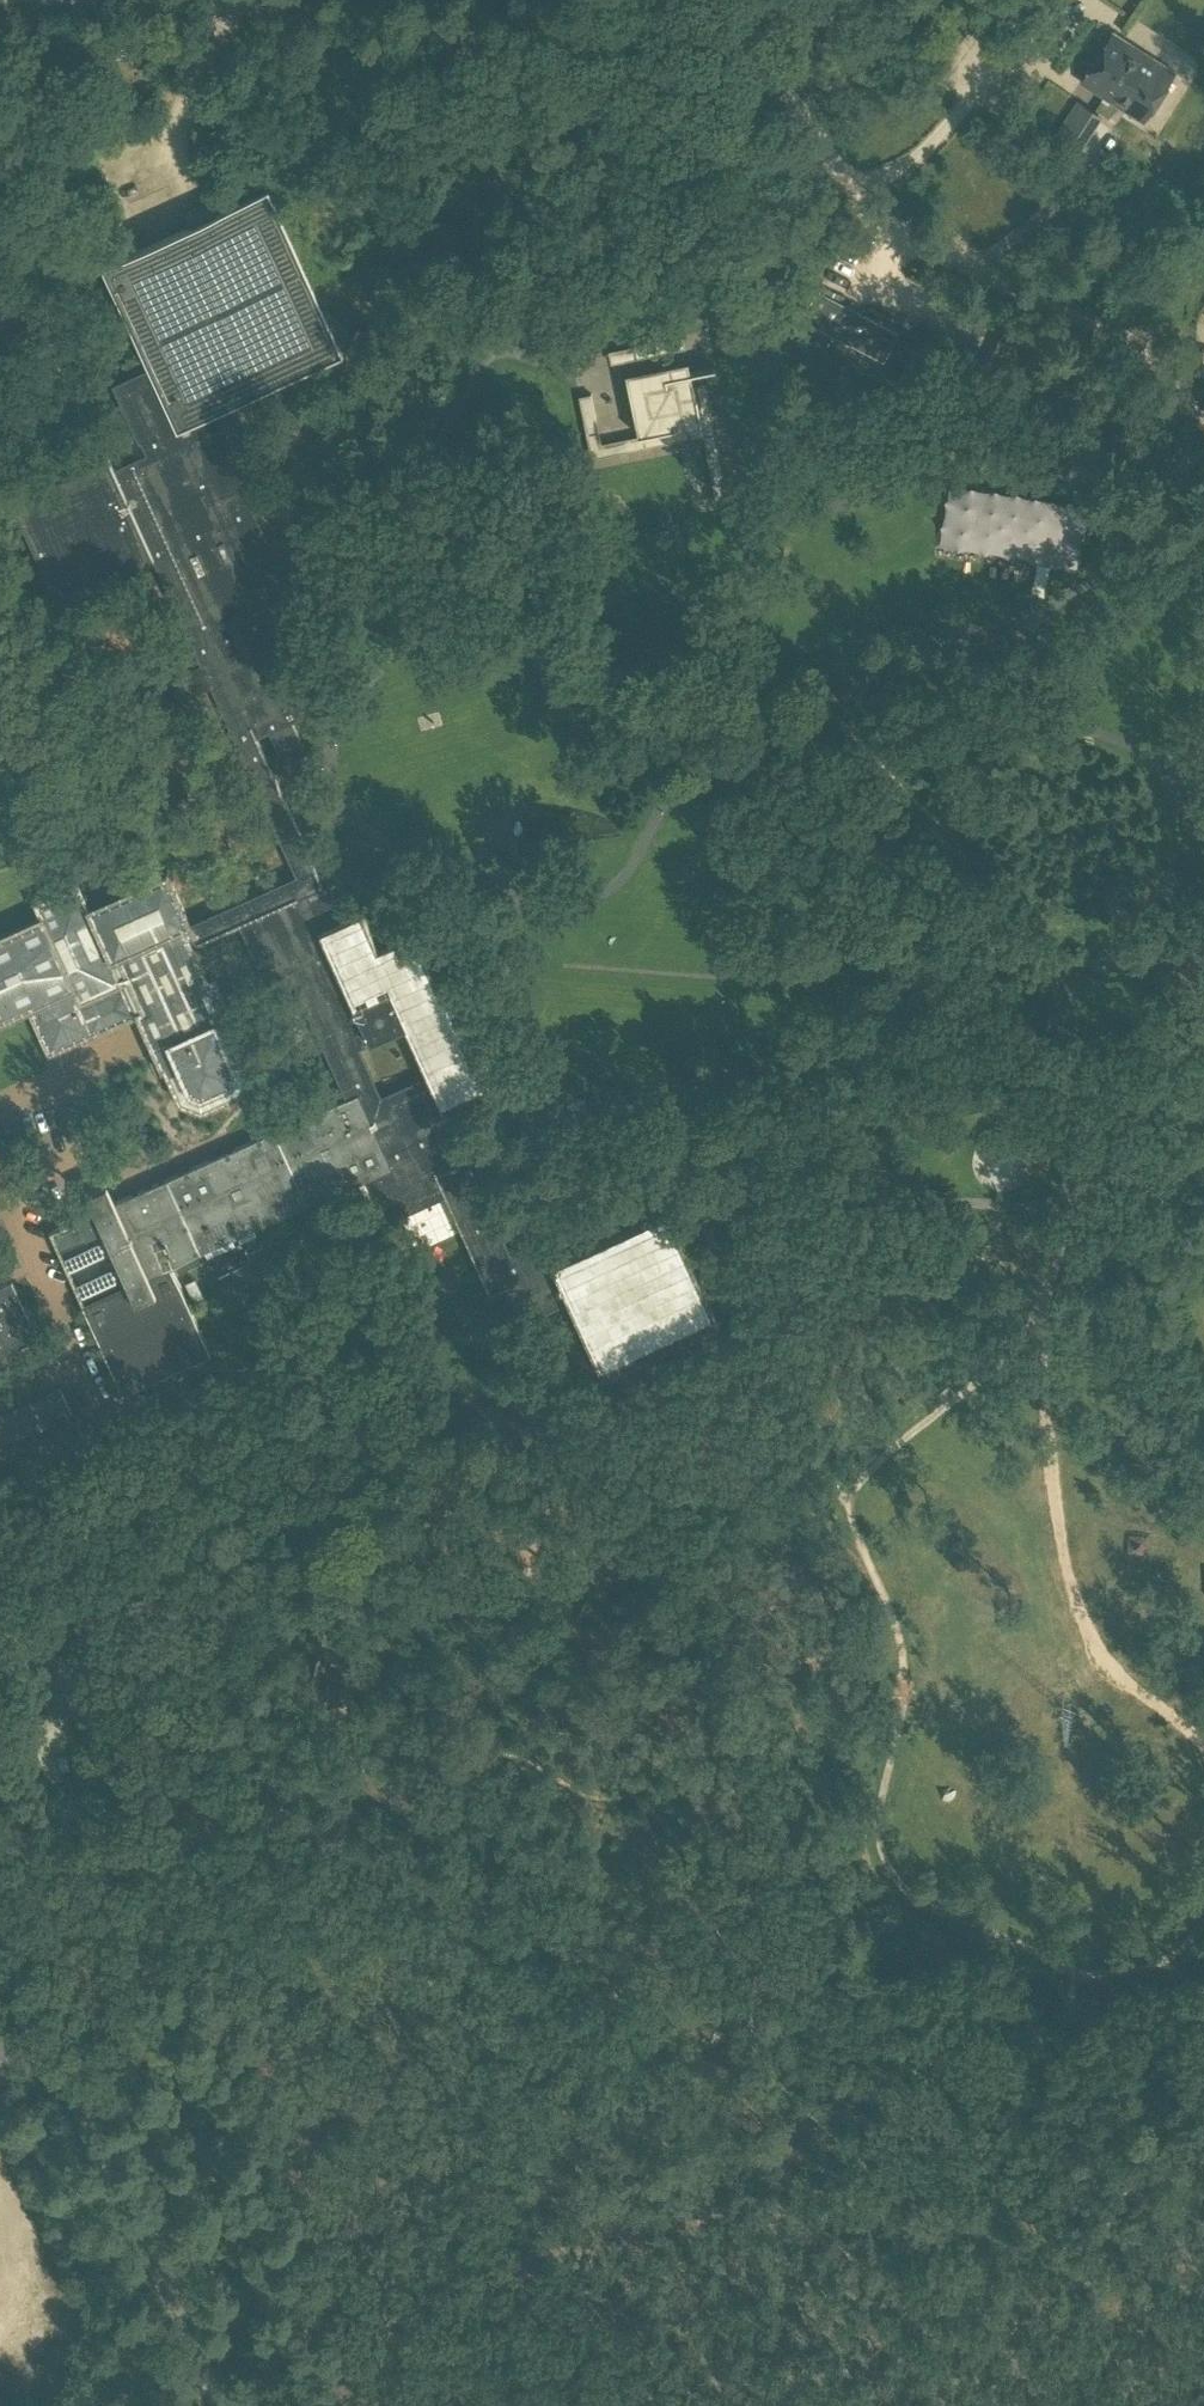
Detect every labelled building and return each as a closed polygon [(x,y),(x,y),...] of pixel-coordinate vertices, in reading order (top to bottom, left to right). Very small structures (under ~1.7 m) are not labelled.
[(1096,57),(1080,83),(1144,123),(1174,75),(1111,34),(1104,45),(1096,39),(1088,52),(1096,57)] [(1078,102),(1053,141),(1073,154),(1099,114),(1078,102)] [(138,182),(134,169),(117,174),(122,187),(138,182)] [(29,1012),(48,1055),(136,1015),(162,1072),(164,1071),(178,1103),(201,1111),(244,1092),(251,1070),(215,978),(208,981),(191,942),(240,923),(267,983),(290,973),(348,1100),(113,1205),(106,1188),(84,1198),(91,1215),(79,1220),(111,1293),(84,1304),(123,1392),(208,1354),(168,1266),(369,1177),(389,1220),(446,1194),(490,1292),(506,1285),(522,1322),(569,1301),(602,1374),(717,1323),(668,1214),(555,1264),(544,1240),(510,1255),(445,1110),(495,1087),(447,979),(434,985),(412,937),(377,950),(361,915),(344,922),(323,875),(319,877),(257,740),(287,726),(302,720),(260,623),(295,607),(253,513),(276,503),(233,406),(268,390),(254,359),(228,301),(196,229),(104,270),(136,342),(149,371),(113,385),(146,455),(112,470),(107,460),(14,501),(58,599),(153,556),(202,666),(169,681),(173,691),(178,703),(212,687),(297,877),(189,926),(167,875),(88,911),(78,886),(35,905),(41,919),(0,937),(0,1025),(29,1012)] [(817,292),(802,319),(885,362),(898,334),(817,292)] [(684,336),(608,352),(611,362),(686,348),(684,336)] [(689,362),(627,374),(638,436),(638,437),(702,425),(691,373),(689,362)] [(593,395),(578,397),(591,459),(703,437),(715,497),(728,494),(710,403),(704,370),(691,373),(702,425),(638,437),(638,436),(602,442),(593,395)] [(948,486),(938,547),(1073,570),(1084,508),(948,486)] [(407,1026),(360,1046),(380,1095),(427,1076),(407,1026)] [(113,1060),(119,1075),(144,1066),(138,1050),(113,1060)] [(37,1339),(12,1282),(0,1287),(0,1356),(37,1339)] [(69,1417),(68,1415),(55,1387),(0,1412),(0,1448),(69,1417)]
